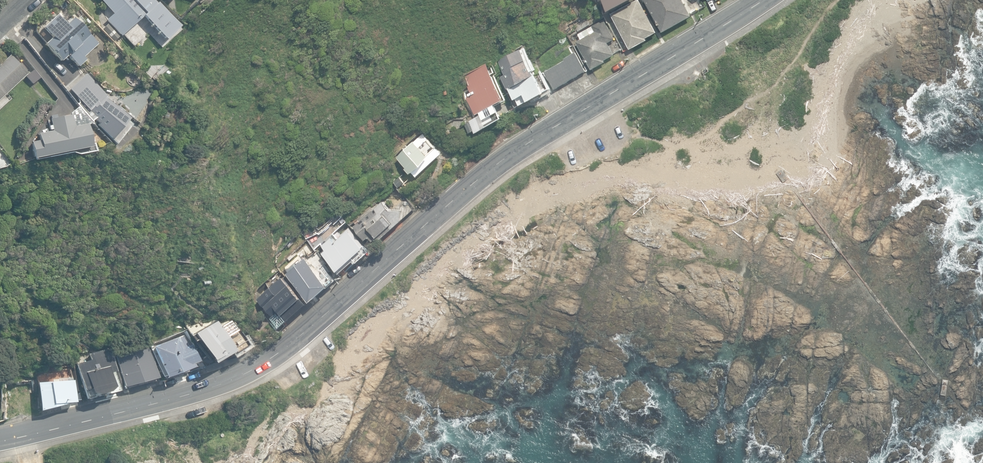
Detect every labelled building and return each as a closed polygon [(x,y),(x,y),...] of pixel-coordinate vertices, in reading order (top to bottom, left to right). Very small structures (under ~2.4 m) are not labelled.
[(121,36),(149,11),(139,0),(100,0),(113,14),(106,20),(121,36)] [(631,49),(648,40),(647,38),(657,32),(640,0),(637,0),(612,14),(631,49)] [(663,32),(692,16),(683,0),(645,0),(663,32)] [(194,10),(198,15),(206,7),(202,3),(194,10)] [(146,17),(161,31),(173,19),(158,5),(146,17)] [(67,55),(78,67),(87,60),(84,57),(98,44),(70,14),(63,20),(59,14),(44,28),(52,37),(45,44),(61,61),(67,55)] [(577,42),(592,70),(606,62),(605,60),(615,54),(608,42),(615,39),(605,19),(578,34),(581,39),(577,42)] [(547,92),(524,47),(498,60),(505,74),(501,76),(507,89),(510,88),(515,99),(518,98),(521,106),(547,92)] [(545,72),(555,89),(587,70),(576,52),(564,59),(564,60),(545,72)] [(11,98),(6,93),(28,73),(11,55),(0,64),(0,108),(11,98)] [(468,97),(477,115),(484,111),(485,113),(505,102),(504,100),(506,99),(487,63),(465,75),(470,85),(469,86),(472,92),(469,94),(470,96),(468,97)] [(59,79),(77,103),(94,90),(75,67),(59,79)] [(28,76),(34,83),(41,77),(35,70),(28,76)] [(35,158),(35,160),(48,157),(48,156),(92,147),(88,124),(92,123),(79,106),(70,113),(71,115),(50,119),(53,131),(38,134),(39,140),(30,142),(34,158),(35,158)] [(468,124),(471,131),(476,129),(473,121),(468,124)] [(102,130),(117,147),(130,132),(110,122),(102,130)] [(399,157),(418,176),(442,153),(423,133),(399,157)] [(394,183),(398,188),(404,184),(399,178),(394,183)] [(381,240),(416,208),(405,197),(391,210),(383,201),(355,226),(367,240),(370,237),(374,242),(378,238),(381,240)] [(325,253),(341,271),(367,248),(351,230),(336,243),(332,238),(324,245),(328,250),(325,253)] [(318,272),(305,258),(287,274),(312,302),(337,280),(324,266),(318,272)] [(272,318),(280,328),(308,304),(284,277),(260,299),(268,308),(265,310),(269,314),(271,311),(275,316),(272,318)] [(197,340),(211,364),(232,352),(224,337),(235,331),(229,321),(218,327),(215,321),(194,334),(195,336),(191,338),(193,342),(197,340)] [(152,347),(164,377),(193,366),(192,363),(197,361),(191,344),(184,346),(180,336),(152,347)] [(242,354),(250,348),(244,339),(236,345),(242,354)] [(116,355),(124,386),(158,378),(150,346),(116,355)] [(118,392),(109,348),(74,355),(82,390),(83,390),(85,399),(118,392)] [(38,382),(39,412),(65,403),(75,403),(74,380),(71,380),(71,379),(58,380),(58,382),(38,382)] [(941,395),(946,396),(949,381),(944,380),(941,395)]
